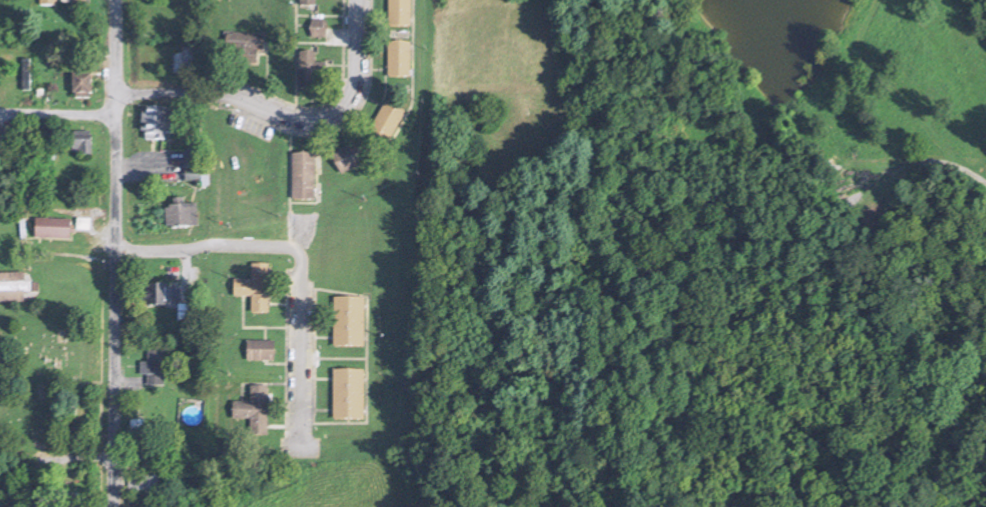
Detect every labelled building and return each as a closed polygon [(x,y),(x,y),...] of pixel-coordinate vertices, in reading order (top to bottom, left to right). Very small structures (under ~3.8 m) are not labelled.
[(411,28),(411,0),(388,0),(388,28),(411,28)] [(326,22),(310,22),(310,38),(326,38),(326,22)] [(261,34),(228,34),(228,65),(261,65),(261,34)] [(181,42),(189,42),(190,72),(171,70),(168,51),(177,50),(181,42)] [(387,43),(387,78),(411,78),(411,43),(387,43)] [(298,53),(298,92),(319,92),(319,53),(298,53)] [(69,67),(91,67),(90,95),(69,96),(69,67)] [(140,101),(170,103),(171,129),(171,137),(146,137),(144,128),(139,128),(140,101)] [(406,114),(387,102),(369,131),(388,143),(406,114)] [(69,129),(88,128),(91,153),(76,154),(76,149),(71,148),(69,129)] [(329,156),(340,176),(365,161),(354,142),(329,156)] [(291,155),(291,202),(315,202),(315,155),(291,155)] [(164,204),(166,222),(195,221),(194,203),(164,204)] [(34,216),(68,216),(68,236),(35,236),(34,216)] [(267,264),(251,264),(251,281),(233,281),(233,298),(251,298),(251,314),(267,314),(267,264)] [(0,275),(0,293),(36,293),(36,283),(25,283),(25,275),(0,275)] [(142,277),(172,278),(173,297),(167,297),(142,299),(142,277)] [(332,298),(332,348),(364,348),(364,298),(332,298)] [(177,322),(201,322),(201,306),(177,306),(177,322)] [(274,343),(246,342),(245,362),(274,362),(274,343)] [(147,347),(168,348),(164,382),(146,380),(145,371),(138,370),(138,357),(146,358),(147,347)] [(363,371),(332,371),(332,420),(363,420),(363,371)] [(267,436),(267,387),(250,387),(250,404),(236,403),(236,421),(249,421),(249,436),(267,436)] [(129,441),(147,441),(147,423),(129,423),(129,441)] [(130,472),(160,472),(160,483),(153,483),(153,488),(135,489),(134,484),(129,485),(130,472)] [(58,496),(58,506),(74,506),(74,496),(58,496)]
